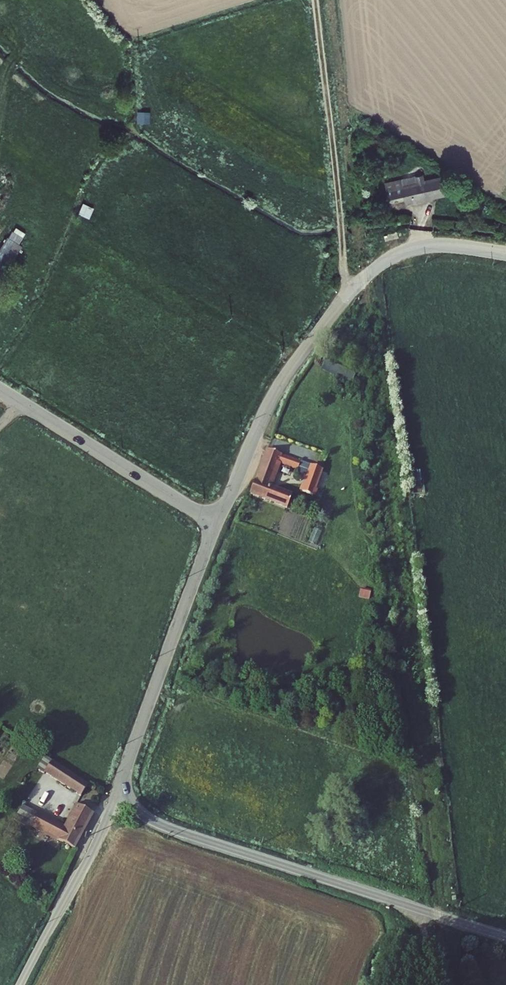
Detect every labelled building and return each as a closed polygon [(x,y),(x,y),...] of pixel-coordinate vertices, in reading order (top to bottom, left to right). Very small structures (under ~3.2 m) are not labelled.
[(375,177),(379,196),(394,193),(395,198),(433,190),(430,173),(394,181),(392,173),(375,177)] [(84,203),(80,213),(89,217),(93,207),(84,203)] [(0,248),(0,271),(8,275),(22,243),(6,236),(0,248)] [(325,361),(321,370),(350,383),(354,373),(325,361)] [(257,449),(240,496),(282,512),(284,507),(277,505),(281,494),(260,486),(269,463),(287,469),(290,462),(257,449)] [(303,467),(292,494),(302,498),(311,470),(303,467)] [(369,599),(371,591),(361,589),(359,597),(369,599)] [(73,793),(80,784),(43,759),(37,769),(73,793)] [(68,805),(55,827),(27,813),(20,825),(64,848),(84,813),(68,805)]
